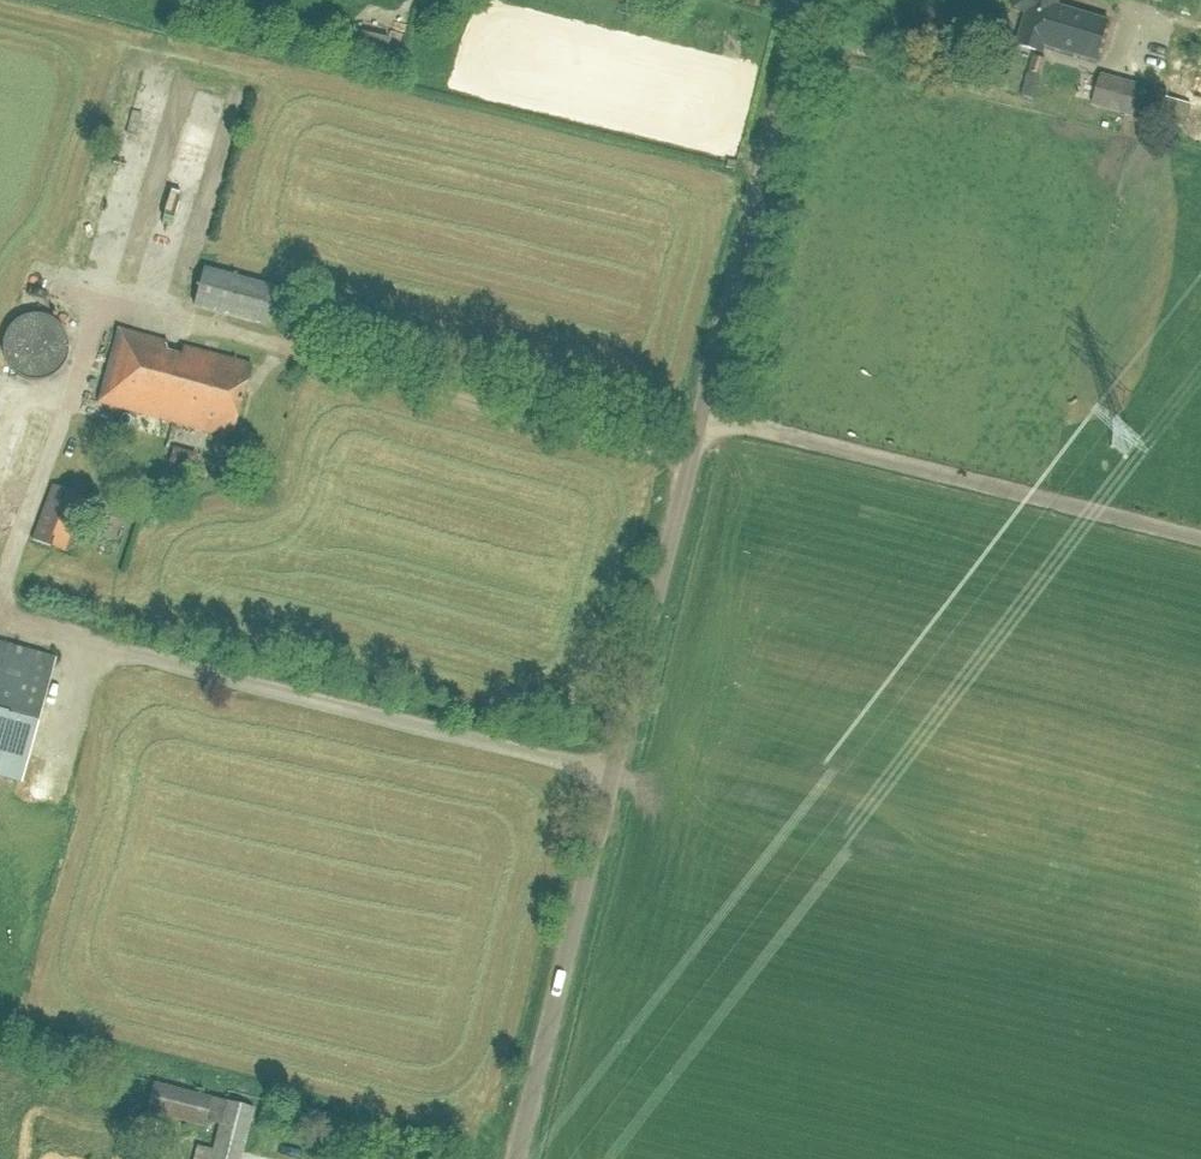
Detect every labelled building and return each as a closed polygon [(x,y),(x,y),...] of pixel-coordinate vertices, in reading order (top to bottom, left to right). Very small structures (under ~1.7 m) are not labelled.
[(1059,1),(1059,0),(1017,0),(1013,10),(1028,14),(1018,46),(1044,54),(1049,36),(1100,49),(1110,17),(1067,4),(1065,7),(1058,5),(1059,1)] [(1179,7),(1193,9),(1195,0),(1193,0),(1181,0),(1179,7)] [(350,30),(344,56),(382,65),(388,39),(350,30)] [(1047,63),(1033,59),(1028,75),(1042,79),(1047,63)] [(1161,125),(1169,93),(1101,74),(1092,106),(1161,125)] [(204,269),(193,306),(266,326),(276,289),(204,269)] [(3,342),(2,348),(3,354),(4,359),(7,365),(10,369),(14,373),(19,377),(24,379),(30,381),(35,381),(41,381),(47,379),(52,377),(57,373),(61,369),(64,365),(66,359),(68,354),(69,348),(68,342),(67,337),(64,332),(61,327),(57,323),(52,319),(47,317),(41,316),(35,315),(30,316),(24,317),(19,319),(14,323),(10,327),(7,332),(4,337),(3,342)] [(250,364),(183,347),(181,355),(164,351),(166,342),(119,330),(98,403),(229,438),(250,364)] [(22,480),(22,459),(0,459),(0,481),(22,480)] [(64,551),(82,507),(88,509),(91,500),(53,485),(32,540),(64,551)] [(0,653),(0,778),(21,784),(56,658),(5,644),(3,654),(0,653)] [(254,1109),(154,1083),(145,1112),(204,1127),(206,1121),(219,1125),(213,1150),(197,1146),(194,1158),(241,1158),(254,1109)]
